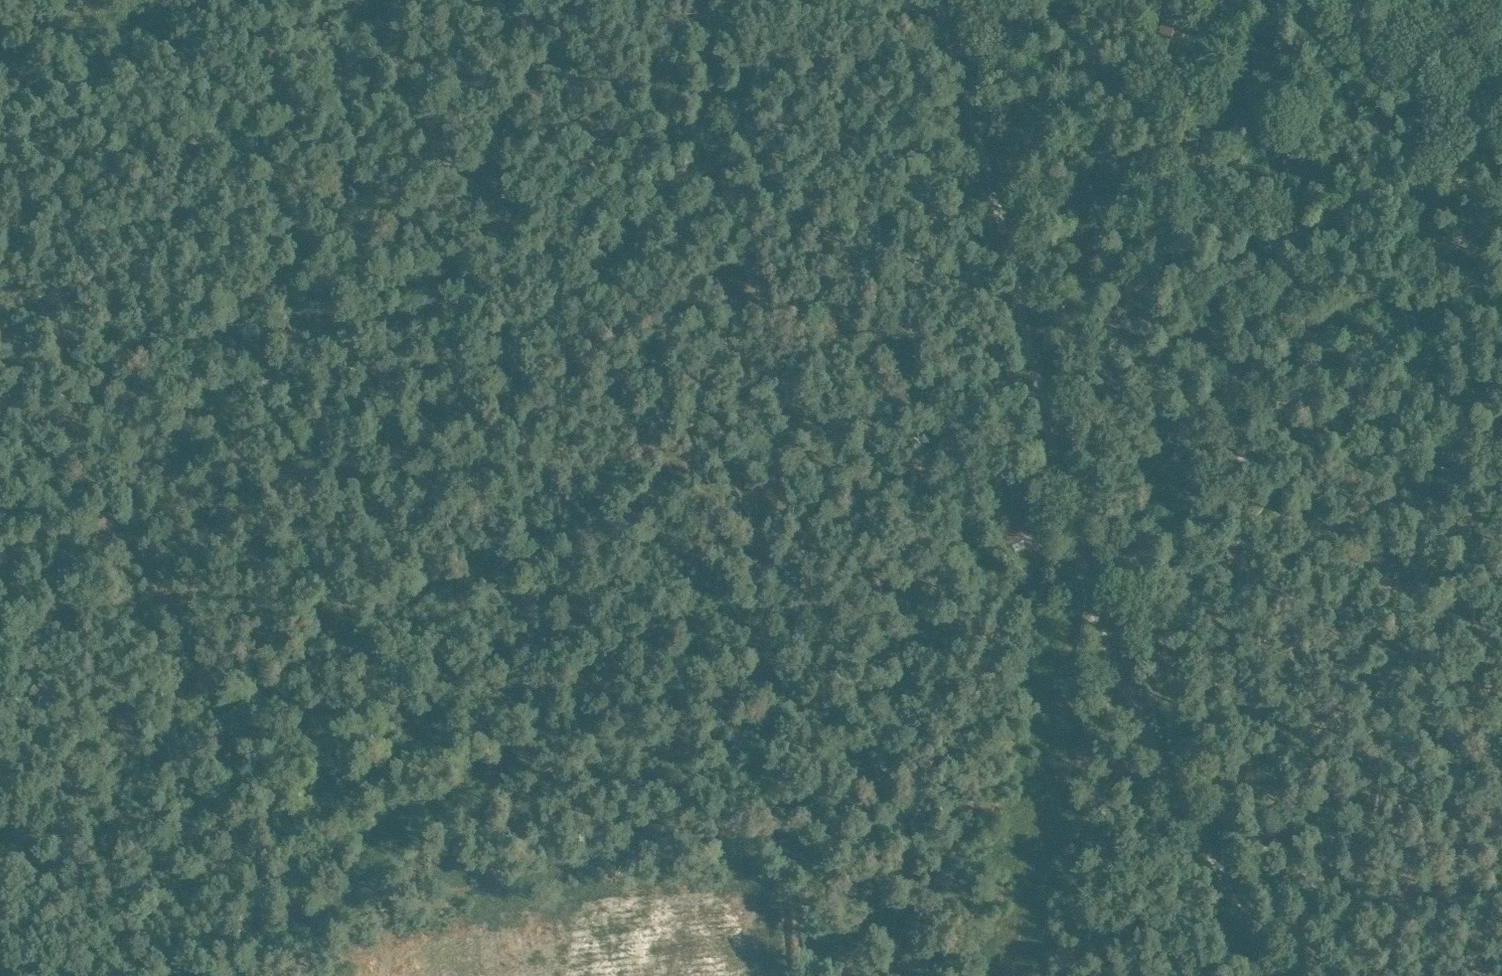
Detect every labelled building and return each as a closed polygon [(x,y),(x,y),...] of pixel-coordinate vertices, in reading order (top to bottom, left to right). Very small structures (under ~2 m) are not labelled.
[(1161,22),(1158,40),(1162,41),(1180,44),(1183,45),(1187,27),(1161,22)] [(1451,54),(1444,58),(1450,67),(1456,63),(1451,54)]
